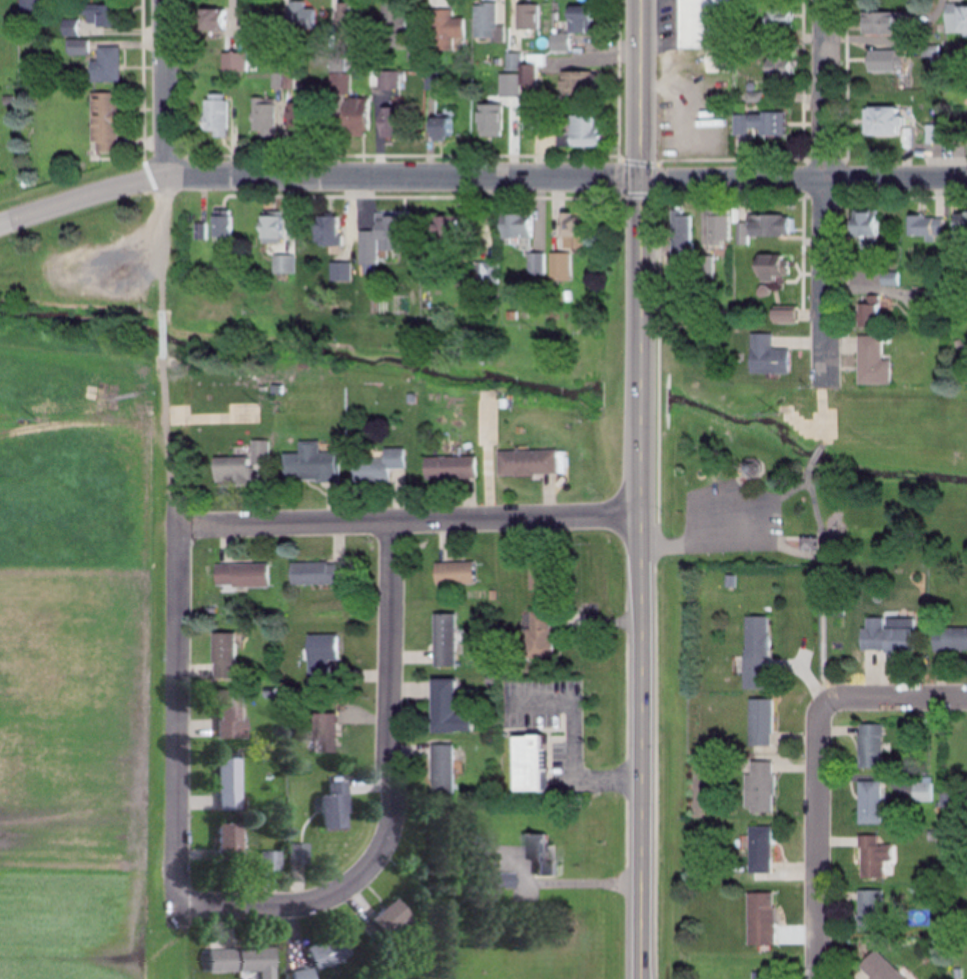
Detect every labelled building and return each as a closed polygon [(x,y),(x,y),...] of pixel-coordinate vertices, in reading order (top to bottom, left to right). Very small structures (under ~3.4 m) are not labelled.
[(17,18),(39,19),(39,0),(17,0),(17,18)] [(705,49),(705,73),(730,73),(731,0),(676,0),(676,49),(705,49)] [(382,1),(382,46),(405,46),(404,1),(382,1)] [(336,25),(356,25),(356,2),(336,2),(336,25)] [(473,4),(473,41),(504,41),(504,26),(494,26),(494,4),(473,4)] [(538,4),(515,4),(515,29),(538,29),(538,4)] [(79,16),(83,16),(83,27),(116,27),(116,5),(79,5),(79,16)] [(966,35),(966,5),(945,5),(945,35),(966,35)] [(591,34),(591,6),(561,6),(560,35),(548,34),(548,51),(569,52),(569,34),(591,34)] [(794,7),(763,7),(763,29),(794,29),(794,7)] [(194,30),(226,30),(226,9),(194,9),(194,30)] [(431,10),(431,50),(452,50),(452,38),(463,38),(462,18),(451,19),(451,10),(431,10)] [(904,12),(860,12),(860,33),(904,33),(904,12)] [(84,55),(84,40),(67,40),(67,55),(84,55)] [(117,83),(117,48),(96,48),(96,62),(88,62),(88,83),(117,83)] [(866,50),(866,72),(899,72),(899,50),(866,50)] [(788,67),(779,52),(759,64),(769,79),(788,67)] [(220,53),(220,73),(248,73),(248,53),(220,53)] [(534,64),(519,64),(519,85),(534,85),(534,64)] [(398,71),(377,71),(377,90),(398,90),(398,71)] [(558,99),(591,99),(591,72),(558,72),(558,99)] [(279,87),(289,89),(292,76),(283,73),(279,87)] [(348,74),(329,74),(329,94),(348,94),(348,74)] [(89,94),(89,152),(115,151),(115,94),(89,94)] [(225,137),(225,94),(201,94),(201,137),(225,137)] [(338,98),(338,137),(364,137),(364,98),(338,98)] [(273,137),(273,99),(250,99),(250,137),(273,137)] [(284,137),(303,137),(303,102),(284,102),(284,137)] [(476,137),(500,137),(500,104),(476,104),(476,137)] [(377,107),(377,137),(400,137),(400,107),(377,107)] [(863,137),(900,137),(900,108),(863,108),(863,137)] [(783,112),(732,112),(732,136),(783,136),(783,112)] [(452,115),(426,115),(426,138),(452,138),(452,115)] [(558,116),(558,147),(599,147),(599,116),(558,116)] [(924,126),(924,145),(942,145),(942,126),(924,126)] [(748,214),(748,209),(735,208),(734,244),(755,244),(755,236),(784,237),(784,214),(748,214)] [(193,239),(229,239),(229,210),(210,210),(210,223),(193,223),(193,239)] [(690,254),(690,210),(671,210),(671,254),(690,254)] [(879,210),(849,210),(849,236),(879,236),(879,210)] [(257,212),(257,241),(280,241),(280,212),(257,212)] [(951,212),(951,231),(966,231),(966,212),(951,212)] [(558,213),(558,249),(583,249),(582,213),(558,213)] [(534,239),(534,214),(499,214),(499,239),(534,239)] [(707,214),(707,245),(727,245),(727,214),(707,214)] [(337,215),(309,215),(309,245),(337,245),(337,215)] [(358,231),(358,265),(377,265),(377,251),(397,251),(397,216),(372,216),(372,231),(358,231)] [(451,216),(429,216),(429,248),(451,248),(451,216)] [(907,235),(926,235),(926,238),(943,238),(943,216),(907,216),(907,235)] [(570,253),(548,253),(548,282),(570,282),(570,253)] [(528,254),(528,275),(545,275),(545,254),(528,254)] [(785,255),(753,255),(753,278),(785,278),(785,255)] [(473,284),(499,284),(499,263),(473,263),(473,284)] [(858,328),(880,328),(880,296),(869,296),(869,303),(858,303),(858,328)] [(796,323),(795,307),(778,307),(778,323),(796,323)] [(770,334),(749,334),(749,373),(786,373),(786,349),(770,349),(770,334)] [(857,384),(890,384),(890,360),(880,360),(880,337),(857,337),(857,384)] [(318,453),(318,442),(297,442),(297,454),(282,454),(282,481),(333,481),(333,453),(318,453)] [(352,483),(388,484),(388,469),(405,469),(405,450),(382,450),(382,459),(352,459),(352,483)] [(499,453),(499,475),(557,474),(556,452),(499,453)] [(423,457),(423,480),(476,480),(476,457),(423,457)] [(212,484),(249,484),(249,458),(212,458),(212,484)] [(290,584),(337,584),(337,563),(290,563),(290,584)] [(434,564),(475,563),(475,581),(436,582),(434,564)] [(213,587),(268,587),(268,564),(213,564),(213,587)] [(435,614),(436,666),(457,665),(456,613),(435,614)] [(529,613),(529,662),(550,662),(550,613),(529,613)] [(744,689),(766,689),(766,617),(744,617),(744,689)] [(861,651),(911,652),(911,628),(883,628),(884,617),(862,617),(861,651)] [(934,627),(934,651),(966,651),(966,627),(934,627)] [(211,681),(235,681),(235,633),(211,633),(211,681)] [(337,676),(336,634),(307,635),(308,677),(337,676)] [(430,680),(432,733),(475,732),(474,712),(459,713),(457,679),(430,680)] [(235,690),(214,690),(214,739),(243,739),(243,718),(235,718),(235,690)] [(773,700),(750,700),(750,747),(773,747),(773,700)] [(337,713),(314,713),(316,754),(338,753),(337,713)] [(859,725),(859,768),(884,768),(884,725),(859,725)] [(546,736),(549,792),(517,793),(515,737),(546,736)] [(434,745),(455,745),(456,793),(435,793),(434,745)] [(213,806),(238,806),(238,759),(213,759),(213,806)] [(748,812),(773,812),(773,762),(748,762),(748,812)] [(915,783),(915,802),(937,802),(937,778),(924,778),(924,783),(915,783)] [(315,829),(342,827),(338,781),(319,783),(320,794),(312,795),(315,829)] [(882,782),(860,782),(860,823),(882,823),(882,782)] [(751,827),(751,874),(773,874),(773,827),(751,827)] [(213,828),(213,855),(235,855),(235,828),(213,828)] [(861,877),(888,877),(888,861),(894,861),(894,845),(881,845),(881,835),(861,835),(861,877)] [(527,836),(526,876),(547,876),(547,837),(527,836)] [(306,843),(284,843),(284,866),(306,866),(306,843)] [(258,851),(258,872),(278,872),(278,851),(258,851)] [(488,874),(506,875),(506,887),(487,887),(488,874)] [(885,890),(860,890),(860,924),(885,924),(885,890)] [(775,893),(749,893),(749,945),(775,945),(775,893)] [(372,941),(403,915),(389,898),(357,924),(372,941)] [(287,972),(288,978),(313,978),(311,967),(345,962),(341,938),(305,943),(309,969),(287,972)] [(268,972),(268,950),(203,950),(203,972),(268,972)] [(877,950),(859,967),(871,978),(906,978),(877,950)]
